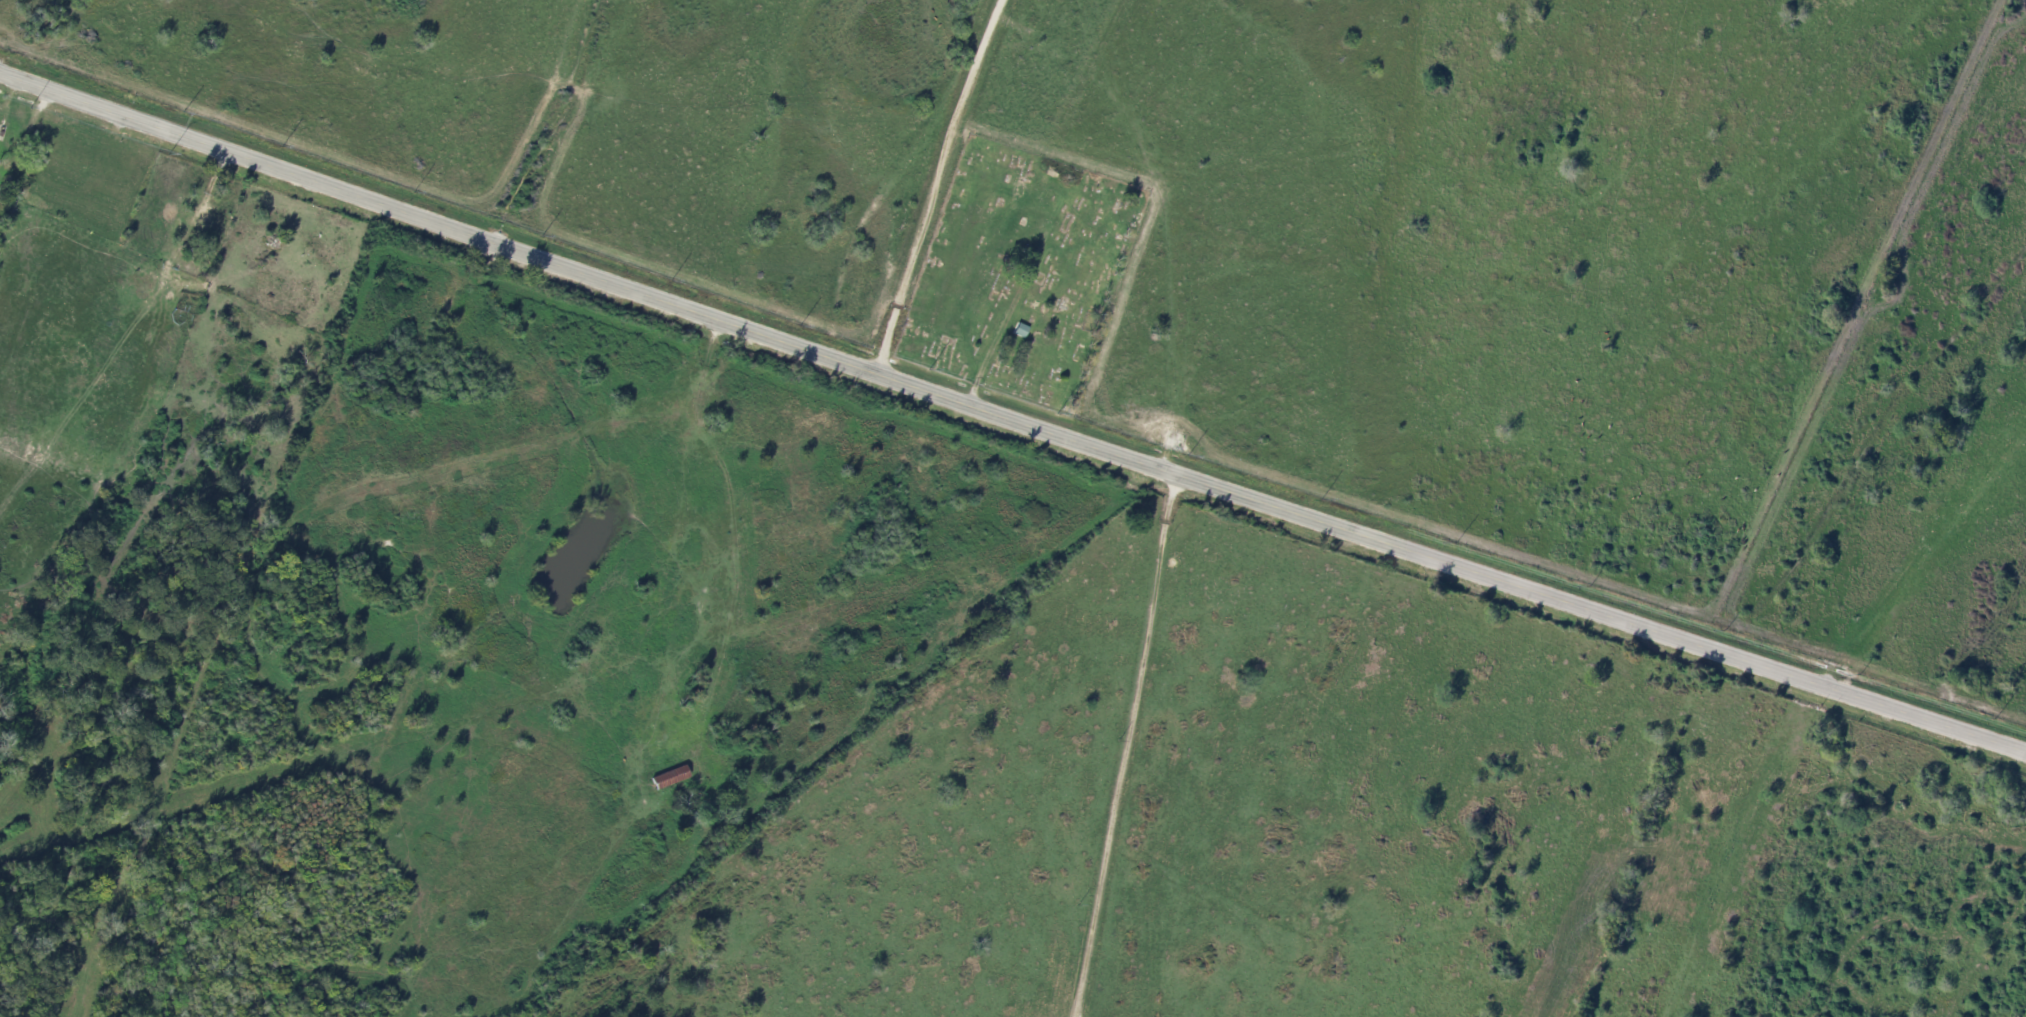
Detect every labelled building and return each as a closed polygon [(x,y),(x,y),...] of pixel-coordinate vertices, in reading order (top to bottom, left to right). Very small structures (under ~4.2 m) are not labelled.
[(1023,339),(1029,328),(1018,323),(1012,334),(1023,339)] [(689,778),(684,765),(650,778),(655,791),(689,778)]
